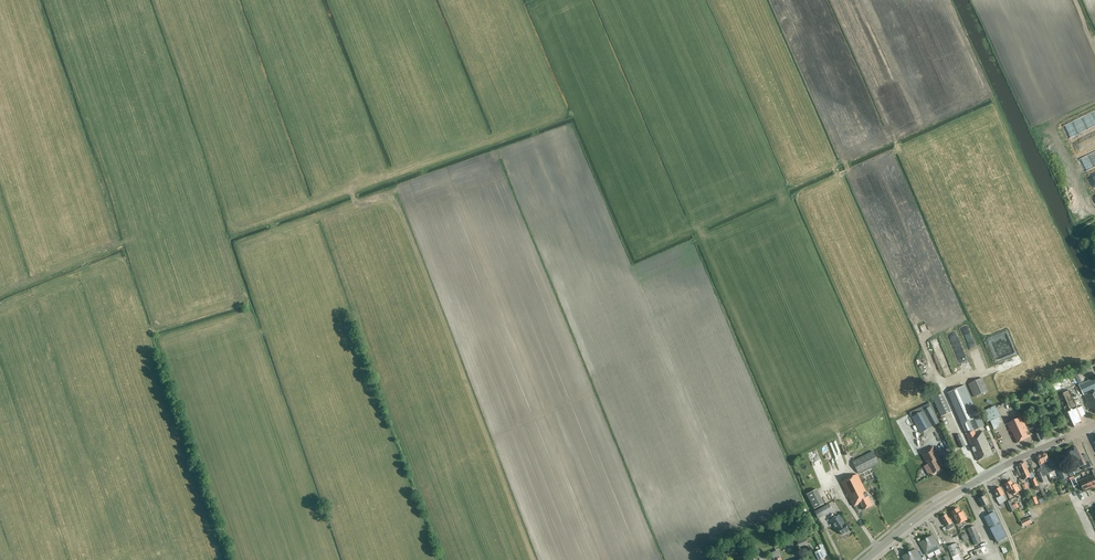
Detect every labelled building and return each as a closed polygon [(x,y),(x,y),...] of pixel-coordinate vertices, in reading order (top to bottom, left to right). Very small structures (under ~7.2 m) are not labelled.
[(1009,339),(995,343),(1000,357),(1016,352),(1014,345),(1012,346),(1009,339)] [(963,358),(970,356),(968,344),(960,346),(963,358)] [(970,357),(964,359),(969,371),(975,369),(970,357)] [(1084,380),(1080,372),(1074,375),(1078,383),(1084,380)] [(982,378),(971,383),(969,384),(975,397),(988,391),(982,378)] [(1053,385),(1055,390),(1068,385),(1065,379),(1053,385)] [(1094,390),(1094,381),(1094,379),(1078,385),(1083,396),(1094,390)] [(977,461),(993,454),(983,431),(976,434),(974,431),(984,426),(980,417),(979,418),(965,386),(948,394),(977,461)] [(1083,396),(1091,412),(1094,410),(1094,391),(1094,390),(1083,396)] [(1082,406),(1077,409),(1068,391),(1062,394),(1067,406),(1063,408),(1073,427),(1074,428),(1076,427),(1077,425),(1078,425),(1083,422),(1081,418),(1082,417),(1085,414),(1082,406)] [(941,417),(951,413),(944,397),(943,397),(942,394),(933,398),(941,417)] [(984,412),(985,414),(984,414),(987,422),(1000,416),(995,406),(984,412)] [(940,424),(931,407),(923,411),(921,407),(909,412),(921,434),(940,424)] [(1016,444),(1031,437),(1021,417),(1019,418),(1018,417),(1016,418),(1017,419),(1006,424),(1016,444)] [(1035,434),(1039,442),(1040,442),(1041,442),(1042,442),(1043,441),(1046,439),(1043,434),(1045,433),(1043,430),(1040,423),(1035,426),(1038,432),(1035,434)] [(965,447),(960,435),(960,434),(956,436),(961,448),(965,447)] [(835,443),(828,446),(836,472),(843,470),(842,466),(850,464),(842,440),(834,442),(835,443)] [(865,454),(879,448),(875,440),(860,447),(859,445),(855,447),(859,454),(864,452),(865,454)] [(933,474),(940,470),(937,463),(941,461),(933,446),(921,453),(929,468),(930,467),(933,474)] [(1083,470),(1091,466),(1089,462),(1085,463),(1082,456),(1077,447),(1075,447),(1073,447),(1073,449),(1072,449),(1073,450),(1067,452),(1070,459),(1069,460),(1071,464),(1075,462),(1078,468),(1081,466),(1083,470)] [(814,454),(823,480),(833,477),(831,471),(830,471),(823,451),(814,454)] [(878,463),(872,451),(852,461),(858,473),(878,463)] [(1045,452),(1042,454),(1043,456),(1042,456),(1044,463),(1043,464),(1048,474),(1058,470),(1053,458),(1050,460),(1049,461),(1045,452)] [(1048,474),(1043,464),(1044,463),(1042,456),(1043,456),(1042,454),(1036,456),(1039,465),(1041,468),(1038,469),(1037,471),(1038,474),(1041,473),(1043,477),(1048,475),(1048,474)] [(1024,462),(1017,465),(1018,467),(1016,467),(1021,478),(1022,477),(1024,480),(1029,477),(1030,480),(1033,488),(1038,486),(1032,472),(1029,474),(1028,471),(1026,467),(1024,462)] [(1068,478),(1067,476),(1064,468),(1058,472),(1061,481),(1068,478)] [(1045,482),(1043,477),(1041,473),(1038,474),(1044,488),(1048,486),(1047,484),(1048,484),(1046,481),(1045,482)] [(873,505),(857,474),(841,482),(851,503),(852,502),(854,507),(860,504),(863,510),(873,505)] [(1084,479),(1089,490),(1094,488),(1088,477),(1084,479)] [(1089,490),(1084,479),(1079,481),(1084,493),(1089,490)] [(1013,485),(1011,481),(1005,485),(1009,492),(1012,490),(1014,494),(1020,490),(1016,484),(1013,485)] [(822,505),(831,500),(823,485),(812,491),(816,498),(818,497),(822,505)] [(1004,495),(1000,487),(994,491),(998,498),(997,499),(1000,504),(1006,501),(1003,495),(1004,495)] [(989,504),(985,496),(978,499),(983,507),(986,506),(990,514),(984,517),(997,542),(1007,537),(1002,527),(994,512),(996,511),(993,506),(991,507),(989,504)] [(1014,511),(1009,501),(1006,503),(1010,513),(1014,511)] [(815,513),(818,519),(832,511),(829,504),(815,513)] [(958,509),(952,512),(959,525),(963,523),(962,522),(968,520),(963,511),(960,513),(958,509)] [(842,535),(849,530),(845,524),(838,515),(830,520),(837,531),(838,530),(842,535)] [(949,520),(947,515),(941,518),(946,526),(948,530),(950,529),(953,527),(951,524),(952,523),(950,519),(949,520)] [(1031,517),(1029,518),(1021,522),(1023,527),(1026,526),(1027,528),(1030,526),(1029,524),(1034,522),(1031,517)] [(974,526),(967,529),(974,545),(981,542),(974,526)] [(926,539),(934,552),(937,551),(936,549),(939,547),(933,535),(926,539)] [(934,552),(926,539),(920,542),(927,554),(930,553),(931,554),(934,552)] [(956,543),(947,548),(953,559),(961,559),(958,555),(961,554),(956,543)] [(909,553),(913,559),(922,559),(916,549),(909,553)] [(825,558),(821,550),(815,553),(818,559),(820,559),(825,558)]
